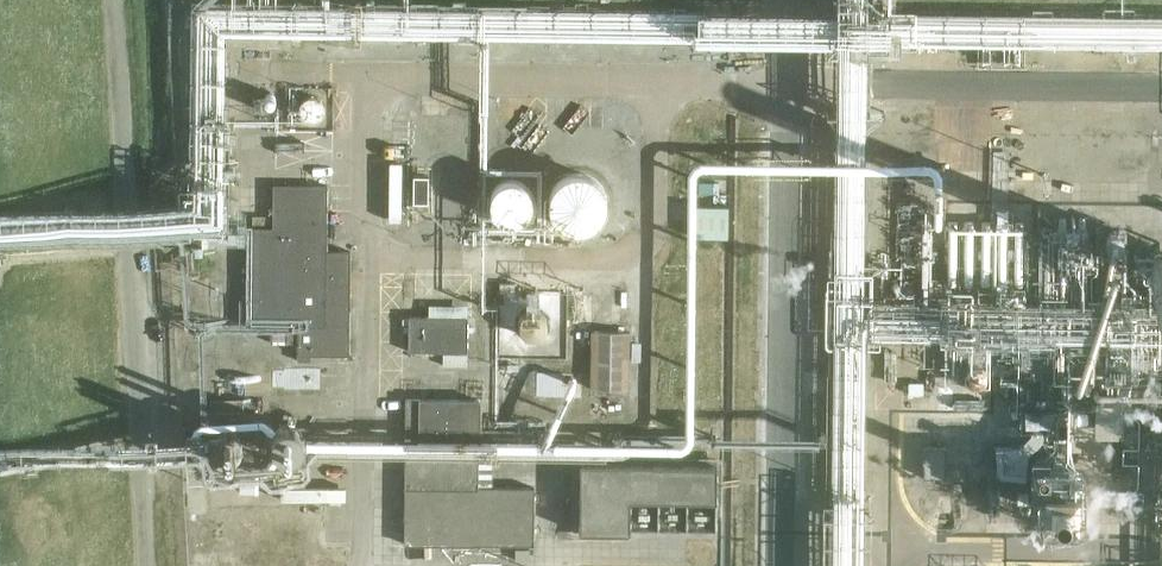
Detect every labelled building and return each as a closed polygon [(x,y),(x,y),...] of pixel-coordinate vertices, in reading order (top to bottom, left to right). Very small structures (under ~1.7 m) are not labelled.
[(427,160),(425,187),(440,188),(441,161),(427,160)] [(603,203),(604,198),(603,193),(602,188),(600,184),(597,179),(592,175),(587,172),(577,170),(567,172),(562,174),(557,177),(554,181),(551,186),(549,191),(548,197),(548,203),(550,209),(556,217),(561,221),(565,224),(574,226),(579,226),(586,224),(592,221),(596,218),(599,214),(602,209),(603,203)] [(529,206),(531,197),(529,188),(524,181),(518,177),(509,175),(505,176),(500,177),(494,181),(489,188),(487,197),(489,205),(494,213),(498,216),(502,218),(509,219),(515,218),(518,217),(524,213),(529,206)] [(271,184),(271,227),(245,227),(244,326),(270,326),(270,343),(296,343),(296,360),(309,361),(309,355),(348,356),(349,251),(325,251),(326,185),(295,185),(271,184)] [(501,231),(500,259),(514,259),(514,231),(501,231)] [(1158,268),(1159,267),(1160,265),(1160,263),(1160,261),(1160,259),(1159,258),(1158,256),(1157,255),(1155,254),(1154,253),(1152,253),(1150,253),(1148,253),(1146,254),(1145,255),(1143,256),(1142,258),(1141,260),(1141,262),(1141,264),(1141,266),(1142,267),(1143,269),(1145,270),(1146,271),(1148,272),(1150,272),(1152,272),(1154,271),(1155,271),(1157,270),(1158,268)] [(546,333),(547,328),(546,322),(543,319),(538,315),(534,314),(527,315),(524,317),(520,322),(519,328),(520,333),(522,337),(526,341),(532,342),(538,342),(543,338),(546,333)] [(633,318),(600,318),(600,380),(633,380),(633,318)] [(477,400),(405,399),(403,544),(532,545),(532,488),(476,487),(477,400)] [(1039,427),(1011,427),(1011,466),(1040,466),(1039,427)] [(933,438),(931,467),(952,468),(953,439),(933,438)] [(909,439),(908,475),(930,475),(931,440),(909,439)] [(715,465),(579,463),(578,533),(629,533),(629,500),(715,501),(715,465)]
